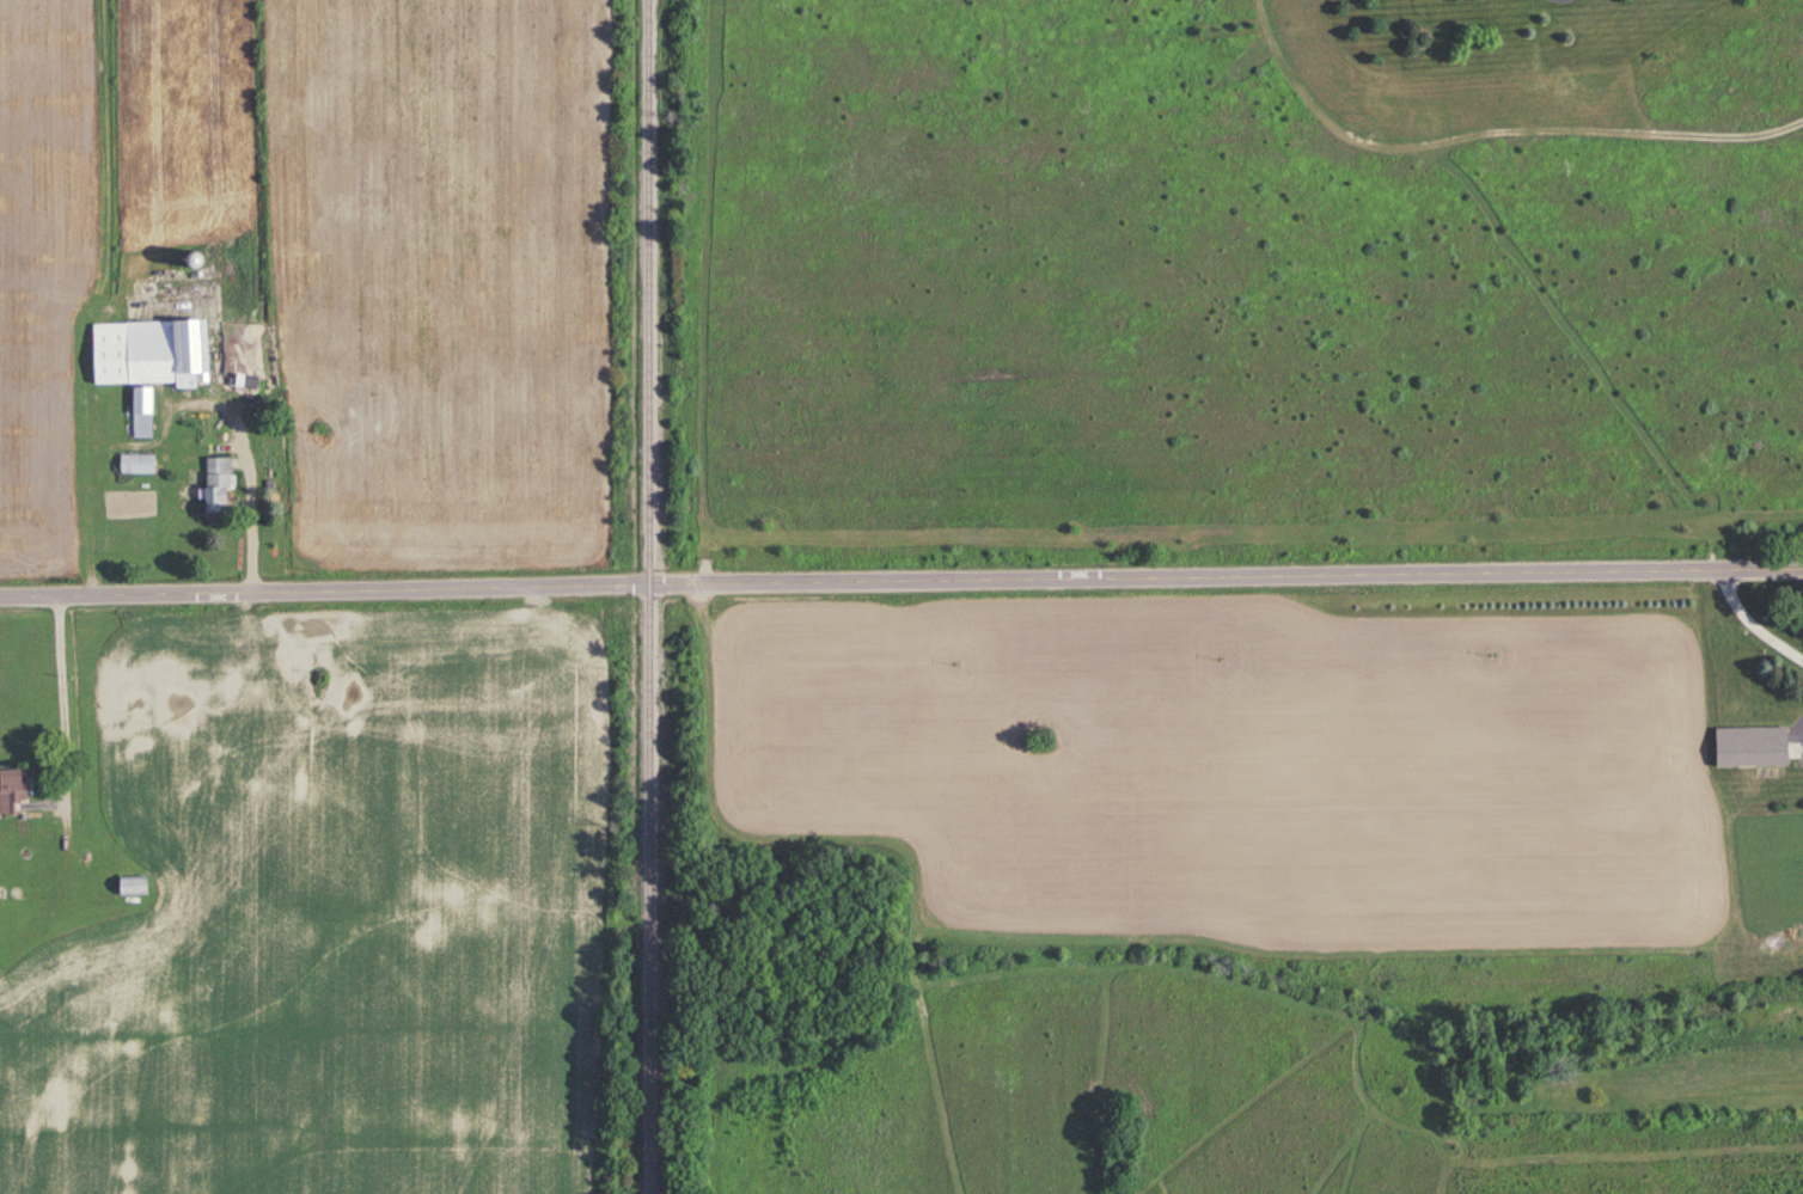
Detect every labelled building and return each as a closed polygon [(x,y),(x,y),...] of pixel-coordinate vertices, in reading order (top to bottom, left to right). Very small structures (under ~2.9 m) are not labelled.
[(199,320),(88,323),(89,386),(130,384),(131,439),(149,438),(147,386),(191,385),(191,373),(200,373),(199,320)] [(116,475),(154,475),(154,455),(116,455),(116,475)] [(229,458),(202,458),(202,490),(196,490),(196,512),(229,512),(229,458)] [(1731,727),(1731,766),(1785,766),(1785,727),(1731,727)] [(12,801),(24,801),(22,769),(0,770),(0,815),(12,814),(12,801)] [(145,878),(118,878),(118,893),(145,893),(145,878)]
